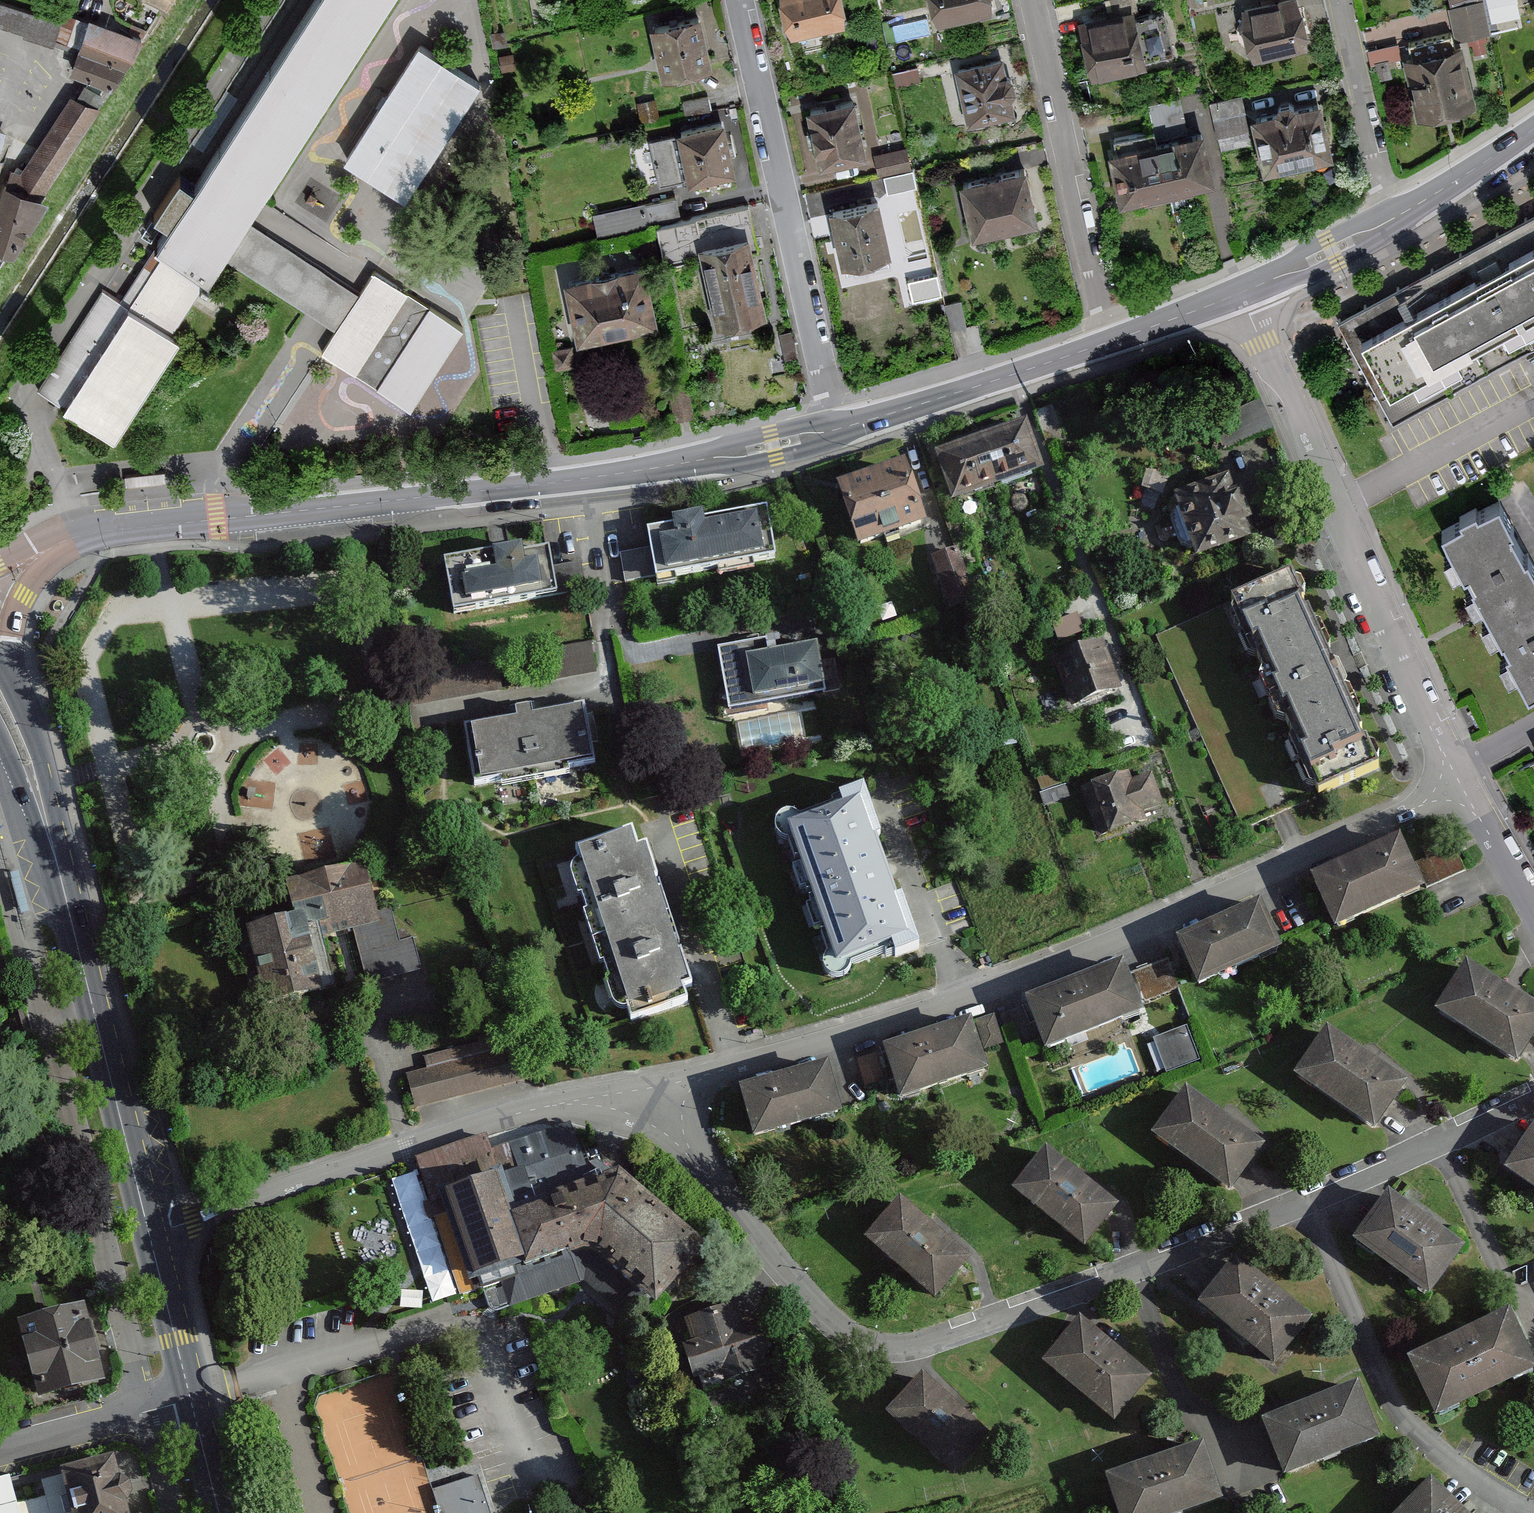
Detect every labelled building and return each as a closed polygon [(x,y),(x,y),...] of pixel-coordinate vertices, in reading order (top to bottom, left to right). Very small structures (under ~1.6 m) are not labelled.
[(209,272),(219,256),(219,255),(244,217),(251,207),(257,197),(383,0),(313,0),(194,186),(178,176),(154,213),(169,223),(159,240),(209,272)] [(790,34),(843,23),(838,0),(783,0),(790,34)] [(987,0),(932,0),(937,22),(989,10),(987,0)] [(1253,59),(1306,46),(1295,0),(1276,0),(1240,9),(1253,59)] [(1450,6),(1456,37),(1459,37),(1489,30),(1488,23),(1483,0),(1481,0),(1450,6)] [(1492,21),(1520,15),(1517,5),(1516,0),(1487,0),(1492,21)] [(60,19),(0,2),(0,22),(23,29),(22,34),(52,41),(60,19)] [(1132,10),(1079,22),(1092,77),(1144,66),(1142,57),(1133,17),(1132,10)] [(1161,11),(1133,17),(1142,57),(1170,51),(1161,11)] [(138,36),(62,13),(60,19),(52,41),(78,49),(121,67),(138,36)] [(699,15),(652,24),(662,73),(710,64),(709,60),(699,15)] [(1448,34),(1408,43),(1411,55),(1405,57),(1409,73),(1418,115),(1474,103),(1460,43),(1450,45),(1448,34)] [(1402,58),(1398,42),(1369,48),(1373,65),(1376,80),(1393,76),(1389,61),(1402,58)] [(384,102),(348,158),(405,194),(477,82),(421,46),(384,102)] [(78,49),(69,69),(88,77),(106,84),(110,86),(121,67),(78,49)] [(1000,59),(955,67),(965,121),(1011,113),(1008,97),(1014,90),(1012,78),(1003,72),(1000,59)] [(918,72),(917,66),(893,72),(896,86),(920,80),(918,72)] [(88,77),(75,97),(94,103),(106,84),(88,77)] [(1239,94),(1209,102),(1221,149),(1251,142),(1245,117),(1239,94)] [(42,191),(99,105),(94,103),(75,97),(68,95),(20,170),(0,164),(0,251),(7,253),(46,193),(42,191)] [(854,97),(808,107),(820,166),(867,156),(854,97)] [(1150,116),(1154,129),(1156,140),(1186,133),(1178,98),(1148,105),(1150,116)] [(1319,100),(1251,115),(1262,168),(1330,154),(1319,100)] [(677,133),(650,139),(650,142),(659,182),(687,175),(688,179),(733,169),(722,120),(687,128),(676,130),(677,133)] [(1115,138),(1117,149),(1156,140),(1154,129),(1115,138)] [(1186,133),(1156,140),(1168,190),(1207,181),(1213,180),(1202,130),(1186,133)] [(1168,190),(1156,140),(1117,149),(1108,152),(1120,202),(1168,190)] [(907,146),(873,153),(875,164),(878,175),(912,168),(907,146)] [(1024,166),(959,182),(972,232),(1036,217),(1024,166)] [(916,189),(913,173),(884,179),(888,196),(916,189)] [(824,213),(821,196),(808,198),(811,215),(824,213)] [(642,197),(596,210),(600,227),(647,215),(642,197)] [(877,199),(830,209),(834,224),(841,261),(888,251),(877,199)] [(699,245),(748,235),(750,247),(756,246),(747,205),(656,225),(664,265),(701,258),(699,245)] [(1339,319),(1393,417),(1533,341),(1533,213),(1512,225),(1339,319)] [(461,327),(373,270),(359,293),(244,217),(219,255),(335,329),(322,350),(329,354),(409,406),(461,327)] [(750,247),(748,235),(699,245),(701,258),(715,323),(764,312),(750,247)] [(204,278),(209,272),(159,240),(119,301),(169,333),(189,302),(204,278)] [(637,264),(565,280),(578,338),(581,337),(656,321),(643,263),(637,264)] [(940,299),(935,278),(908,284),(913,305),(940,299)] [(169,333),(119,301),(101,290),(38,387),(65,405),(113,436),(176,338),(169,333)] [(795,357),(798,356),(792,330),(779,333),(786,360),(795,357)] [(568,346),(552,348),(555,369),(574,367),(576,366),(572,345),(568,346)] [(683,387),(668,389),(673,422),(677,421),(685,420),(694,418),(689,386),(683,387)] [(1051,407),(1041,411),(1053,444),(1063,441),(1051,407)] [(1021,423),(976,440),(994,487),(1039,470),(1021,423)] [(994,487),(976,440),(934,455),(951,502),(994,487)] [(905,465),(836,490),(858,553),(927,528),(905,465)] [(1228,478),(1174,497),(1196,558),(1248,540),(1242,523),(1249,520),(1240,493),(1234,495),(1228,478)] [(1443,531),(1464,570),(1469,567),(1476,580),(1472,581),(1485,605),(1488,609),(1490,613),(1502,635),(1505,633),(1512,646),(1506,649),(1527,687),(1533,683),(1533,568),(1527,554),(1524,556),(1508,526),(1510,525),(1499,500),(1476,512),(1474,508),(1458,516),(1461,521),(1443,531)] [(674,529),(648,533),(651,549),(656,577),(772,557),(764,512),(702,522),(700,516),(672,520),(674,529)] [(520,549),(444,561),(448,584),(453,616),(557,598),(557,596),(551,568),(549,551),(538,553),(531,554),(522,556),(520,549)] [(656,577),(651,549),(620,554),(624,582),(656,577)] [(974,603),(956,550),(954,551),(944,554),(932,558),(943,589),(950,611),(974,603)] [(580,562),(551,568),(557,596),(585,593),(580,562)] [(1288,576),(1226,605),(1316,799),(1377,770),(1288,576)] [(1075,614),(1048,624),(1055,641),(1081,631),(1075,614)] [(764,640),(719,648),(727,696),(729,708),(824,692),(818,662),(815,645),(806,646),(766,653),(764,640)] [(543,651),(550,683),(597,675),(592,643),(543,651)] [(1099,643),(1054,660),(1072,707),(1116,690),(1099,643)] [(818,662),(824,692),(825,691),(838,689),(833,660),(818,662)] [(518,720),(466,729),(475,782),(495,779),(500,778),(501,784),(526,780),(537,778),(562,774),(561,767),(576,765),(590,762),(586,740),(581,708),(531,717),(529,709),(516,711),(518,720)] [(1040,793),(1063,785),(1061,781),(1058,773),(1036,781),(1040,793)] [(1126,773),(1082,788),(1099,837),(1143,822),(1140,813),(1160,806),(1149,776),(1130,783),(1126,773)] [(1070,798),(1065,784),(1063,785),(1040,793),(1045,807),(1070,798)] [(844,809),(789,829),(837,963),(891,943),(895,955),(916,947),(899,900),(894,902),(871,838),(877,836),(860,791),(840,798),(844,809)] [(629,832),(576,849),(576,851),(579,859),(572,867),(572,877),(574,881),(578,893),(583,911),(592,940),(600,967),(604,980),(611,1003),(613,1008),(616,1012),(619,1013),(623,1014),(626,1013),(630,1024),(686,1007),(682,995),(692,992),(644,847),(634,850),(629,832)] [(1316,878),(1310,882),(1317,897),(1335,935),(1424,895),(1400,841),(1316,878)] [(1454,846),(1415,864),(1426,889),(1466,872),(1454,846)] [(296,918),(248,930),(250,940),(260,980),(266,1005),(333,989),(320,936),(340,931),(378,922),(363,863),(331,871),(318,874),(287,882),(296,918)] [(1260,907),(1177,944),(1189,973),(1197,992),(1282,955),(1277,944),(1260,907)] [(394,931),(356,940),(367,982),(419,969),(412,939),(397,942),(394,931)] [(1168,960),(1135,972),(1146,1001),(1178,989),(1175,979),(1168,960)] [(1123,966),(1026,1004),(1043,1047),(1046,1056),(1065,1049),(1129,1024),(1143,1019),(1138,1004),(1123,966)] [(1505,992),(1501,990),(1467,968),(1435,1016),(1518,1070),(1524,1060),(1533,1045),(1533,1011),(1505,992)] [(993,1016),(974,1022),(984,1053),(1003,1047),(998,1031),(993,1016)] [(900,1107),(989,1077),(981,1054),(970,1023),(882,1052),(892,1082),(900,1107)] [(1160,1037),(1154,1039),(1166,1073),(1199,1061),(1187,1027),(1160,1037)] [(428,1071),(408,1076),(416,1107),(535,1076),(524,1032),(520,1033),(470,1046),(424,1058),(428,1071)] [(1362,1057),(1327,1033),(1294,1081),(1375,1137),(1400,1100),(1408,1089),(1367,1060),(1362,1057)] [(875,1053),(856,1059),(866,1090),(885,1084),(875,1053)] [(754,1145),(841,1120),(839,1110),(827,1067),(738,1092),(743,1110),(754,1145)] [(1218,1117),(1186,1094),(1180,1102),(1174,1110),(1151,1141),(1231,1199),(1237,1191),(1255,1166),(1266,1152),(1224,1122),(1218,1117)] [(576,1286),(584,1283),(639,1332),(648,1322),(707,1253),(618,1177),(605,1182),(599,1176),(584,1166),(570,1125),(490,1152),(485,1136),(415,1161),(430,1206),(424,1206),(425,1214),(429,1223),(434,1220),(444,1217),(470,1288),(480,1285),(486,1301),(487,1305),(489,1308),(497,1313),(509,1309),(512,1308),(576,1286)] [(1503,1177),(1533,1197),(1533,1130),(1503,1177)] [(1073,1176),(1046,1154),(1011,1198),(1085,1257),(1110,1226),(1120,1213),(1080,1182),(1073,1176)] [(1456,1247),(1389,1198),(1373,1220),(1359,1239),(1352,1248),(1429,1304),(1466,1255),(1456,1247)] [(924,1227),(899,1205),(864,1245),(935,1307),(970,1267),(924,1227)] [(1197,1310),(1275,1372),(1313,1325),(1236,1263),(1235,1263),(1197,1310)] [(692,1343),(683,1346),(694,1379),(721,1370),(724,1381),(757,1370),(753,1359),(767,1354),(756,1322),(742,1327),(734,1304),(684,1320),(692,1343)] [(43,1316),(19,1323),(38,1397),(102,1380),(82,1306),(43,1316)] [(1509,1316),(1458,1341),(1406,1366),(1435,1425),(1533,1378),(1533,1370),(1509,1316)] [(1121,1360),(1080,1325),(1057,1352),(1042,1371),(1113,1430),(1151,1385),(1126,1364),(1121,1360)] [(885,1421),(954,1483),(991,1443),(978,1432),(974,1428),(922,1380),(913,1390),(885,1421)] [(1283,1478),(1285,1484),(1381,1447),(1358,1389),(1317,1405),(1263,1426),(1283,1478)] [(1105,1483),(1116,1512),(1205,1512),(1222,1507),(1218,1496),(1202,1449),(1105,1483)] [(60,1475),(70,1512),(129,1512),(128,1508),(133,1499),(132,1493),(130,1488),(120,1481),(114,1461),(60,1475)] [(432,1489),(440,1512),(491,1512),(479,1475),(436,1488),(432,1489)] [(9,1477),(0,1479),(0,1512),(18,1512),(10,1482),(9,1477)] [(1431,1486),(1405,1512),(1459,1512),(1447,1502),(1442,1496),(1431,1486)]
